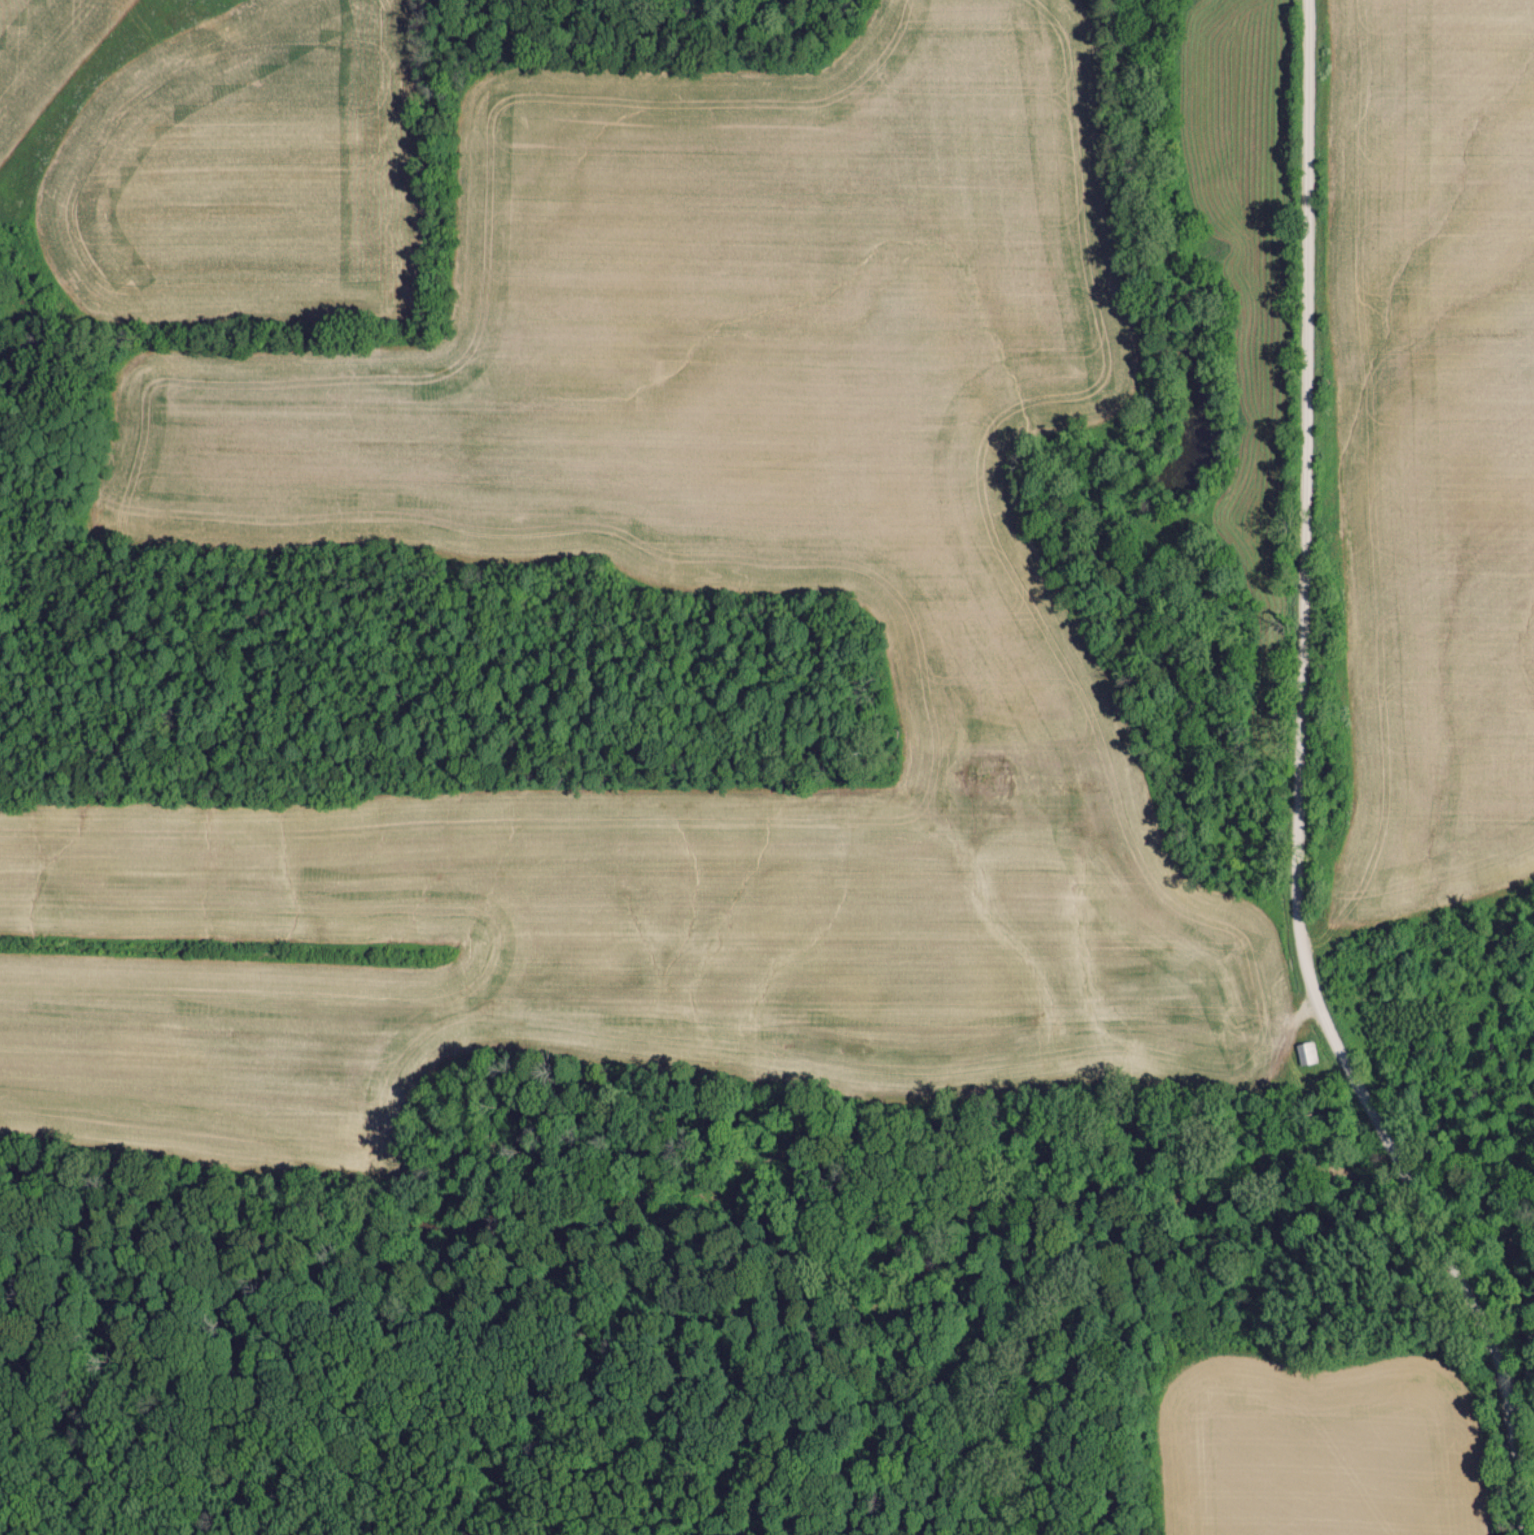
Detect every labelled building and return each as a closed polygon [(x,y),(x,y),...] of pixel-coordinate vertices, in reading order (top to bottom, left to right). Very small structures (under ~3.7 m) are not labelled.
[(1295,1042),(1298,1064),(1316,1062),(1313,1040),(1295,1042)]
